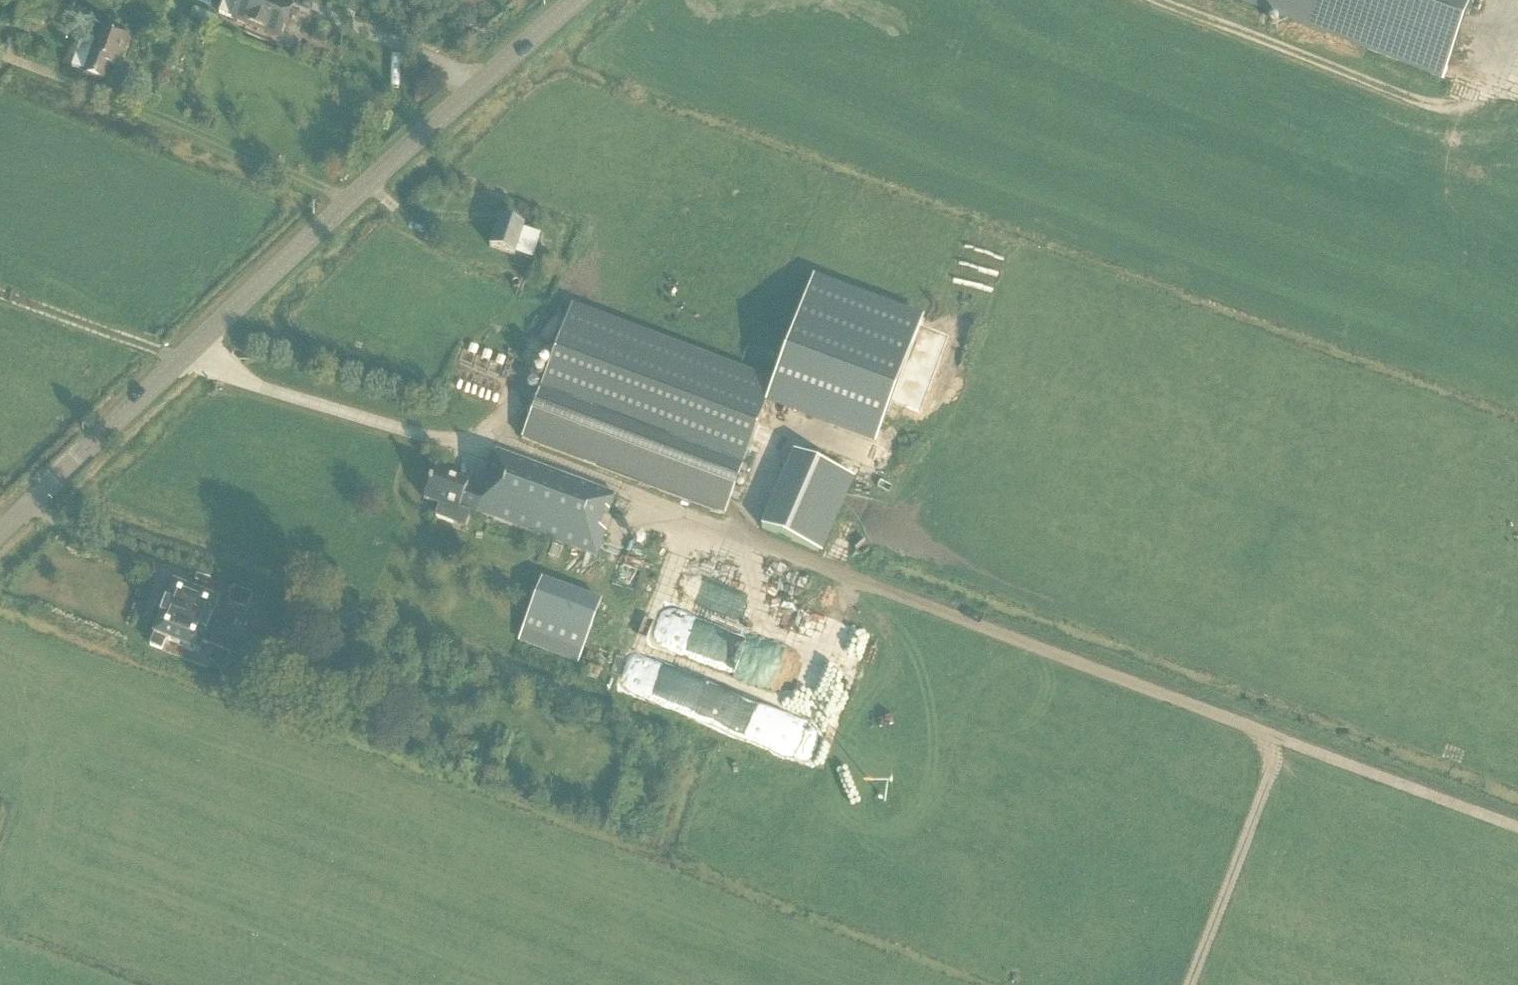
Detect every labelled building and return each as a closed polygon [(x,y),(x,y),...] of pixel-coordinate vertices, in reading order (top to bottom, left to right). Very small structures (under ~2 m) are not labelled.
[(229,22),(277,41),(294,0),(238,0),(229,22)] [(1447,73),(1475,0),(1257,0),(1447,73)] [(127,37),(101,26),(85,72),(102,79),(107,65),(116,68),(127,37)] [(523,227),(500,219),(491,246),(514,254),(516,248),(529,252),(534,239),(520,235),(523,227)] [(564,229),(552,225),(547,240),(559,244),(564,229)] [(571,306),(535,402),(521,439),(724,515),(773,382),(571,306)] [(475,368),(499,377),(500,376),(501,376),(503,371),(478,361),(475,368)] [(823,542),(850,466),(787,443),(760,520),(823,542)] [(424,499),(439,505),(434,517),(464,528),(470,514),(458,510),(460,506),(596,558),(606,531),(598,529),(605,510),(609,511),(615,494),(497,447),(480,494),(467,489),(469,483),(434,470),(424,499)] [(667,533),(622,691),(650,699),(661,661),(671,663),(705,544),(667,533)] [(553,545),(548,556),(558,560),(562,549),(553,545)] [(541,579),(522,630),(581,652),(600,602),(541,579)] [(173,584),(153,635),(165,639),(199,652),(202,643),(263,667),(272,645),(210,621),(218,602),(173,584)] [(695,643),(729,649),(741,590),(707,584),(695,643)] [(227,602),(246,610),(252,595),(232,588),(227,602)] [(778,628),(763,628),(764,642),(779,641),(778,628)] [(165,639),(153,635),(149,646),(161,651),(165,639)] [(736,642),(709,733),(752,746),(773,674),(761,671),(767,651),(736,642)]
